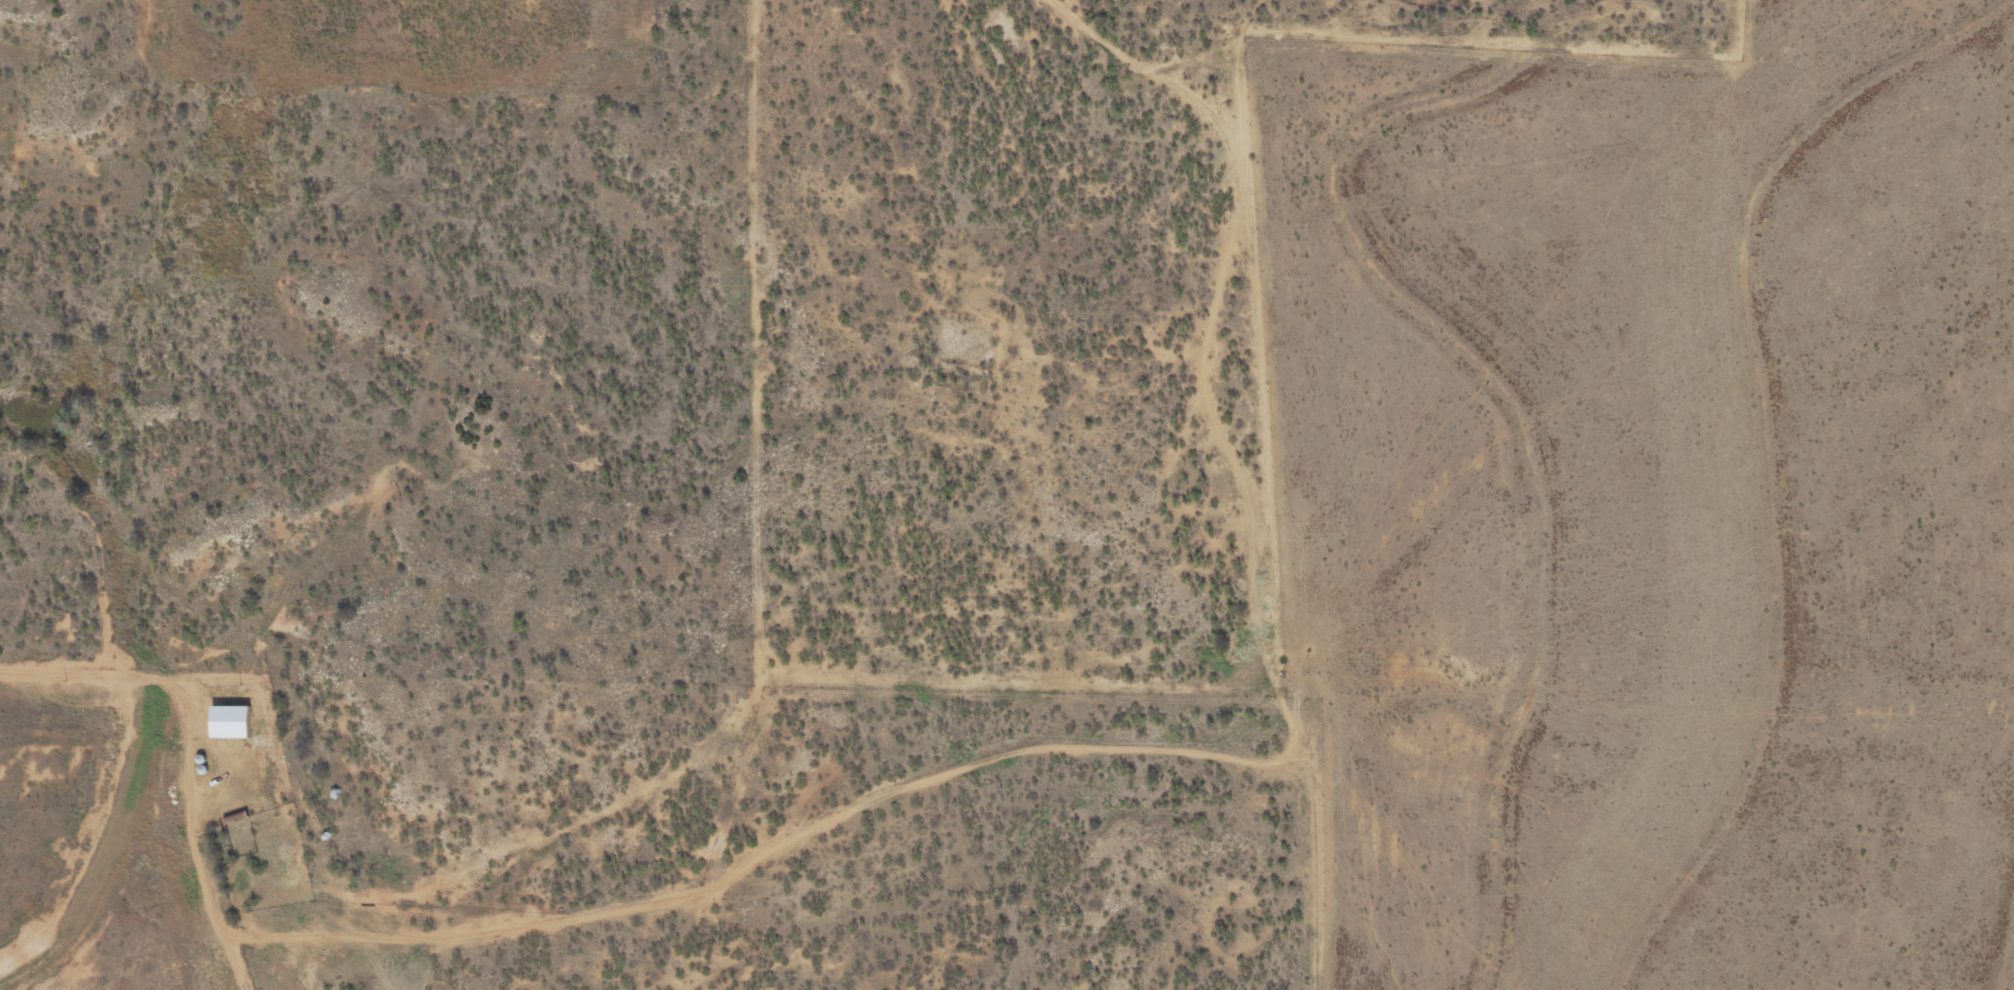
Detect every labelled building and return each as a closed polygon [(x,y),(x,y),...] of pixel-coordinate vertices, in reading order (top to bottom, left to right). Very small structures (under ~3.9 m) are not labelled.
[(245,814),(224,820),(235,859),(256,853),(245,814)]
